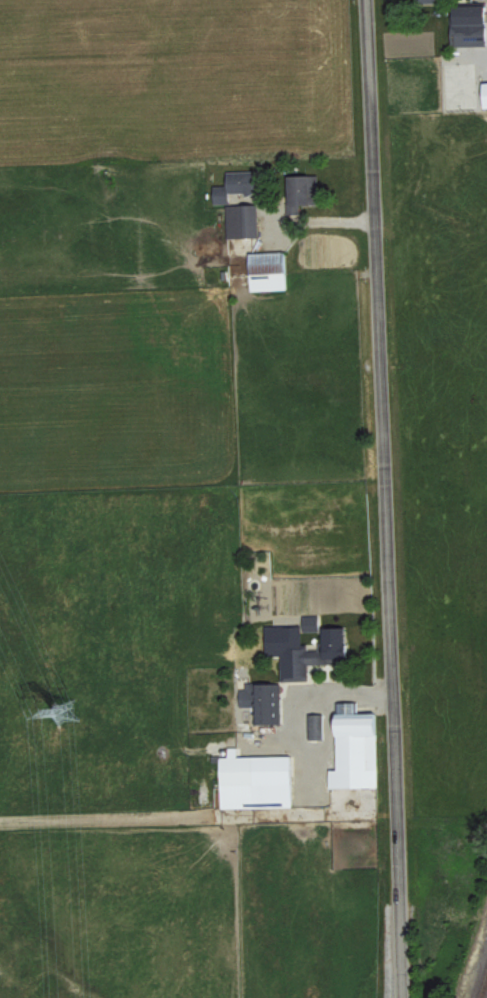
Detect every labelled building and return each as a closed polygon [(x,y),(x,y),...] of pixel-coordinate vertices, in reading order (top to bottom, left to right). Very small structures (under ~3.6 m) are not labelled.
[(229,170),(230,184),(215,185),(216,203),(233,203),(232,192),(247,192),(247,193),(263,192),(263,169),(229,170)] [(321,203),(320,174),(291,175),(292,203),(288,203),(289,213),(303,212),(303,204),(321,203)] [(229,237),(259,236),(258,203),(228,204),(229,237)] [(290,289),(288,251),(251,252),(252,290),(290,289)] [(306,631),(322,630),(321,614),(305,615),(306,631)] [(282,681),(310,680),(310,663),(351,662),(351,643),(348,643),(347,626),(325,627),(326,642),(319,642),(320,649),(309,650),(309,643),(281,644),(282,681)] [(255,724),(283,723),(281,682),(242,683),(243,706),(255,706),(255,724)] [(380,787),(379,734),(383,734),(383,712),(359,713),(359,702),(338,702),(339,769),(331,769),(331,788),(380,787)] [(310,714),(310,739),(325,739),(324,713),(310,714)] [(294,807),(294,756),(239,755),(239,747),(230,747),(230,756),(221,756),(221,806),(294,807)]
